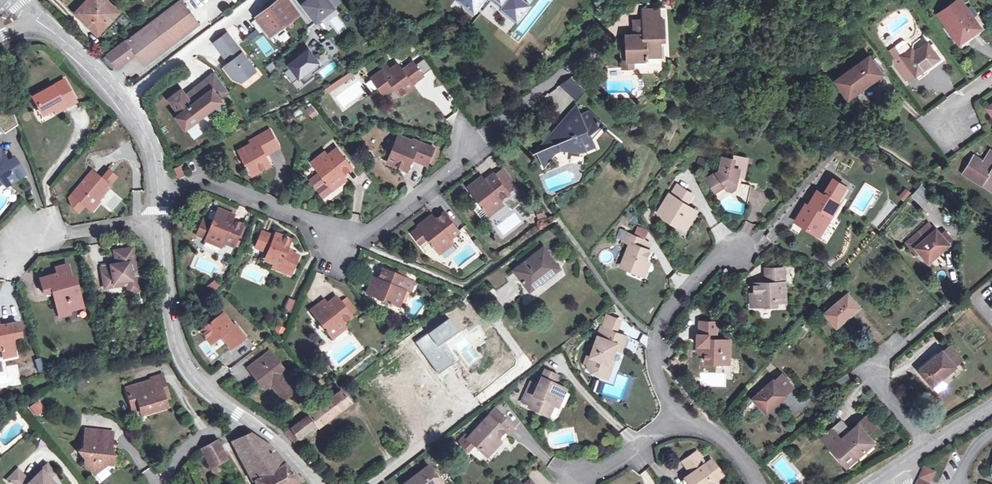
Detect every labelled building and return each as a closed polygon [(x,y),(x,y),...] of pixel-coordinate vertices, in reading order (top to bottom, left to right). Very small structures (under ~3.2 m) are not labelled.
[(84,6),(99,21),(94,27),(98,31),(117,11),(105,0),(90,0),(84,6)] [(145,65),(199,24),(181,0),(180,0),(108,54),(118,66),(136,52),(145,65)] [(271,34),(298,14),(287,0),(281,0),(258,17),(271,34)] [(316,21),(334,8),(328,0),(307,0),(303,3),(316,21)] [(467,5),(466,7),(474,13),(480,5),(484,9),(490,1),(491,0),(466,0),(467,5)] [(490,1),(501,9),(504,6),(497,0),(491,0),(490,1)] [(504,6),(501,9),(509,16),(510,15),(516,20),(519,16),(520,17),(525,11),(524,11),(527,7),(521,2),(521,1),(521,0),(497,0),(504,6)] [(960,0),(956,0),(937,14),(959,43),(971,34),(979,27),(960,0)] [(524,11),(525,11),(529,6),(521,1),(521,2),(527,7),(524,11)] [(99,21),(84,6),(78,12),(94,27),(99,21)] [(644,20),(638,20),(638,35),(635,35),(627,35),(627,43),(628,61),(635,61),(648,60),(648,57),(661,57),(661,42),(665,40),(666,37),(665,19),(661,19),(660,9),(644,10),(644,20)] [(140,14),(145,19),(149,15),(144,10),(140,14)] [(329,20),(338,35),(346,30),(337,15),(329,20)] [(250,41),(259,35),(256,30),(246,36),(250,41)] [(227,33),(213,43),(222,55),(223,54),(229,62),(224,66),(233,78),(241,81),(255,70),(227,33)] [(971,34),(959,43),(961,46),(974,37),(971,34)] [(331,55),(337,50),(328,37),(321,43),(331,55)] [(830,39),(814,51),(818,57),(835,44),(830,39)] [(628,61),(627,43),(621,44),(622,69),(635,68),(635,61),(628,61)] [(907,50),(900,55),(904,60),(914,74),(915,75),(925,68),(938,58),(927,43),(914,52),(912,50),(909,52),(907,50)] [(313,73),(321,66),(307,47),(298,54),(299,56),(289,64),(291,66),(284,71),(292,82),(299,77),(303,83),(314,75),(313,73)] [(900,55),(899,54),(890,61),(905,81),(914,74),(904,60),(900,55)] [(635,61),(635,68),(635,73),(658,72),(665,69),(667,62),(667,56),(661,57),(648,57),(648,60),(635,61)] [(870,77),(879,71),(868,57),(844,75),(836,81),(847,96),(856,91),(872,80),(870,77)] [(333,60),(318,71),(323,78),(338,68),(333,60)] [(271,62),(265,67),(270,73),(276,69),(271,62)] [(391,73),(386,77),(383,73),(373,81),(384,96),(390,91),(395,87),(397,91),(402,97),(415,87),(413,85),(424,76),(413,62),(402,70),(399,66),(391,73)] [(927,72),(925,68),(915,75),(918,79),(927,72)] [(881,73),(879,71),(870,77),(872,80),(881,73)] [(194,104),(213,89),(220,98),(228,92),(215,75),(187,96),(194,104)] [(366,76),(362,80),(371,90),(375,87),(366,76)] [(582,87),(571,77),(561,87),(573,96),(582,87)] [(46,112),(56,107),(65,101),(67,105),(78,100),(67,79),(37,95),(46,112)] [(185,128),(187,127),(202,116),(204,114),(203,113),(205,110),(201,106),(206,102),(212,109),(222,101),(220,98),(213,89),(194,104),(187,96),(182,90),(169,100),(180,114),(176,116),(185,128)] [(65,101),(56,107),(58,111),(67,105),(65,101)] [(203,113),(204,114),(212,109),(206,102),(201,106),(205,110),(203,113)] [(313,105),(306,109),(312,119),(319,114),(313,105)] [(580,112),(578,106),(566,118),(580,112)] [(566,118),(561,123),(568,138),(556,143),(552,134),(536,152),(543,167),(555,153),(562,150),(583,150),(595,144),(592,138),(604,125),(588,111),(581,114),(580,112),(566,118)] [(202,116),(187,127),(189,130),(204,119),(202,116)] [(568,138),(561,123),(552,134),(556,143),(568,138)] [(263,151),(277,143),(270,130),(256,137),(257,140),(251,143),(238,150),(252,174),(270,164),(265,155),(263,151)] [(418,145),(410,142),(398,137),(388,162),(407,170),(412,160),(413,157),(427,163),(433,149),(419,143),(418,145)] [(277,143),(263,151),(265,155),(280,147),(277,143)] [(346,179),(343,176),(341,173),(344,170),(347,173),(353,168),(338,149),(328,156),(325,152),(312,163),(319,173),(310,180),(323,196),(332,189),(346,179)] [(947,149),(946,149),(942,152),(946,159),(951,155),(947,149)] [(983,161),(991,167),(991,166),(991,151),(990,150),(983,161)] [(721,169),(717,172),(719,174),(709,181),(717,192),(726,186),(731,193),(737,201),(747,204),(748,204),(752,186),(737,182),(739,174),(746,175),(750,157),(736,153),(735,158),(725,155),(721,169)] [(965,159),(969,162),(973,155),(969,153),(965,159)] [(4,182),(7,186),(25,174),(14,158),(6,163),(0,155),(0,185),(4,182)] [(969,162),(962,172),(991,190),(991,166),(991,167),(983,161),(973,155),(969,162)] [(413,157),(412,160),(426,166),(427,163),(413,157)] [(488,159),(479,167),(484,173),(493,165),(488,159)] [(175,169),(179,175),(185,171),(182,165),(175,169)] [(494,175),(489,179),(490,181),(487,184),(485,181),(482,178),(469,188),(489,214),(502,204),(499,200),(509,193),(508,192),(516,186),(504,170),(496,176),(494,175)] [(72,195),(90,210),(110,187),(92,172),(72,195)] [(719,174),(717,172),(708,179),(709,181),(719,174)] [(795,221),(816,234),(829,214),(831,216),(839,203),(836,202),(845,187),(832,179),(822,195),(817,192),(806,209),(804,208),(795,221)] [(658,213),(677,224),(679,221),(688,226),(697,211),(687,205),(684,203),(691,193),(677,185),(671,195),(669,194),(658,213)] [(911,196),(923,206),(930,199),(918,188),(911,196)] [(911,194),(906,190),(899,199),(904,203),(911,194)] [(684,203),(687,205),(693,195),(691,193),(684,203)] [(242,225),(236,222),(234,225),(231,223),(232,220),(234,216),(218,209),(212,223),(203,219),(196,235),(206,239),(205,240),(221,247),(222,243),(233,247),(242,225)] [(445,212),(439,217),(441,219),(438,222),(436,219),(432,215),(418,226),(419,227),(412,232),(420,243),(427,237),(439,252),(453,242),(450,238),(459,231),(445,212)] [(829,214),(816,234),(818,236),(831,216),(829,214)] [(679,221),(677,224),(686,230),(688,226),(679,221)] [(723,222),(710,228),(717,241),(730,234),(723,222)] [(913,250),(915,248),(920,254),(926,261),(936,252),(937,254),(949,244),(936,229),(934,231),(928,224),(906,242),(913,250)] [(265,259),(272,262),(280,266),(278,269),(291,274),(298,257),(291,254),(286,252),(287,249),(291,241),(275,235),(274,237),(262,232),(255,248),(267,253),(265,259)] [(640,274),(645,262),(649,251),(646,250),(641,248),(638,247),(641,239),(626,233),(623,241),(630,244),(621,266),(640,274)] [(638,247),(641,248),(646,250),(649,243),(644,240),(641,239),(638,247)] [(558,267),(543,247),(522,264),(516,255),(486,278),(496,292),(509,282),(505,277),(514,270),(523,282),(523,285),(525,288),(529,289),(530,290),(533,290),(535,288),(538,286),(539,283),(558,267)] [(112,273),(103,275),(105,288),(115,287),(115,284),(123,282),(128,282),(130,294),(140,292),(137,277),(131,279),(130,273),(136,272),(132,250),(115,253),(117,266),(111,267),(112,273)] [(650,264),(645,262),(640,274),(645,276),(650,264)] [(403,277),(405,271),(391,264),(388,271),(403,277)] [(59,273),(69,270),(68,265),(57,268),(59,273)] [(112,273),(111,267),(102,268),(103,275),(112,273)] [(755,283),(755,292),(756,306),(778,305),(778,301),(786,301),(785,268),(769,268),(770,282),(765,283),(755,283)] [(379,276),(383,278),(381,281),(378,279),(374,278),(367,294),(398,307),(404,291),(400,289),(405,278),(403,277),(388,271),(382,269),(379,276)] [(69,270),(59,273),(42,278),(46,291),(56,287),(61,305),(58,307),(61,317),(71,314),(71,311),(84,307),(77,285),(73,286),(71,277),(69,270)] [(212,292),(221,286),(216,279),(207,286),(212,292)] [(56,287),(46,291),(46,295),(54,292),(58,307),(61,305),(56,287)] [(848,312),(857,305),(847,294),(825,314),(836,327),(850,315),(848,312)] [(289,295),(284,307),(290,309),(295,297),(289,295)] [(337,297),(331,302),(333,305),(330,307),(328,305),(325,301),(311,312),(331,338),(344,327),(342,323),(351,316),(337,297)] [(848,312),(850,315),(851,316),(860,308),(857,305),(848,312)] [(211,343),(221,335),(224,333),(233,345),(245,336),(236,323),(233,326),(223,313),(201,329),(211,343)] [(706,346),(706,353),(706,362),(729,363),(730,341),(717,340),(717,323),(701,322),(701,335),(697,334),(697,346),(706,346)] [(3,350),(5,358),(15,356),(12,338),(20,336),(17,323),(0,327),(0,350),(3,350)] [(479,328),(472,333),(477,342),(484,337),(479,328)] [(609,363),(614,349),(616,344),(622,346),(625,337),(602,328),(588,366),(594,369),(593,373),(608,377),(613,364),(609,363)] [(224,333),(221,335),(230,347),(233,345),(224,333)] [(932,387),(936,391),(946,383),(942,378),(956,367),(955,366),(960,361),(949,348),(943,352),(942,351),(928,362),(930,363),(920,372),(932,387)] [(247,367),(260,384),(267,379),(270,384),(282,399),(295,390),(283,374),(285,372),(270,350),(247,367)] [(762,369),(766,372),(770,367),(766,364),(762,369)] [(531,383),(522,402),(529,405),(528,408),(548,417),(553,406),(557,407),(566,391),(555,385),(551,384),(554,375),(545,371),(538,386),(531,383)] [(150,380),(150,381),(153,390),(162,388),(163,393),(168,391),(163,375),(150,380)] [(753,399),(764,411),(772,404),(774,406),(786,395),(785,394),(793,387),(782,375),(774,382),(773,381),(753,399)] [(267,379),(260,384),(263,389),(270,384),(267,379)] [(590,389),(602,393),(605,382),(593,379),(590,389)] [(153,390),(150,381),(127,389),(131,404),(139,402),(146,405),(148,414),(167,407),(163,393),(162,388),(153,390)] [(947,385),(946,383),(936,391),(938,393),(947,385)] [(340,390),(291,429),(293,434),(298,439),(317,425),(318,427),(350,403),(340,390)] [(35,415),(45,412),(42,401),(32,404),(35,415)] [(139,402),(131,404),(134,412),(141,409),(143,415),(148,414),(146,405),(139,402)] [(772,404),(764,411),(766,413),(774,406),(772,404)] [(556,420),(560,409),(555,407),(551,418),(556,420)] [(500,419),(502,417),(495,410),(493,412),(500,419)] [(500,419),(493,412),(467,438),(465,436),(459,443),(468,452),(474,445),(487,457),(493,450),(491,447),(498,440),(505,433),(508,435),(515,428),(502,417),(500,419)] [(870,420),(861,428),(869,437),(878,429),(870,420)] [(851,437),(844,443),(839,438),(840,437),(834,431),(823,441),(841,461),(850,452),(856,459),(874,443),(869,437),(861,428),(851,437)] [(101,440),(101,431),(86,429),(83,449),(79,452),(85,459),(84,463),(95,475),(106,465),(106,462),(115,455),(112,451),(103,440),(101,440)] [(293,434),(291,429),(281,437),(284,441),(293,434)] [(103,440),(112,451),(113,433),(101,431),(101,440),(103,440)] [(846,432),(840,437),(839,438),(844,443),(851,437),(846,432)] [(240,453),(263,441),(251,433),(234,441),(240,453)] [(491,447),(493,450),(501,442),(498,440),(491,447)] [(211,468),(221,463),(228,459),(218,441),(211,445),(202,450),(211,468)] [(263,441),(240,453),(257,483),(295,483),(302,480),(285,464),(273,448),(263,441)] [(850,452),(841,461),(848,469),(858,460),(856,459),(850,452)] [(692,474),(694,477),(688,482),(689,483),(717,483),(715,481),(722,475),(711,460),(705,465),(696,453),(683,462),(692,474)] [(106,462),(106,465),(113,466),(115,455),(106,462)] [(224,468),(221,463),(211,468),(215,474),(224,468)] [(11,483),(55,483),(50,479),(56,474),(48,465),(37,475),(38,476),(31,483),(19,470),(9,481),(11,483)] [(441,482),(429,467),(407,483),(439,483),(441,482)] [(920,481),(926,483),(930,483),(936,472),(926,468),(920,481)]
